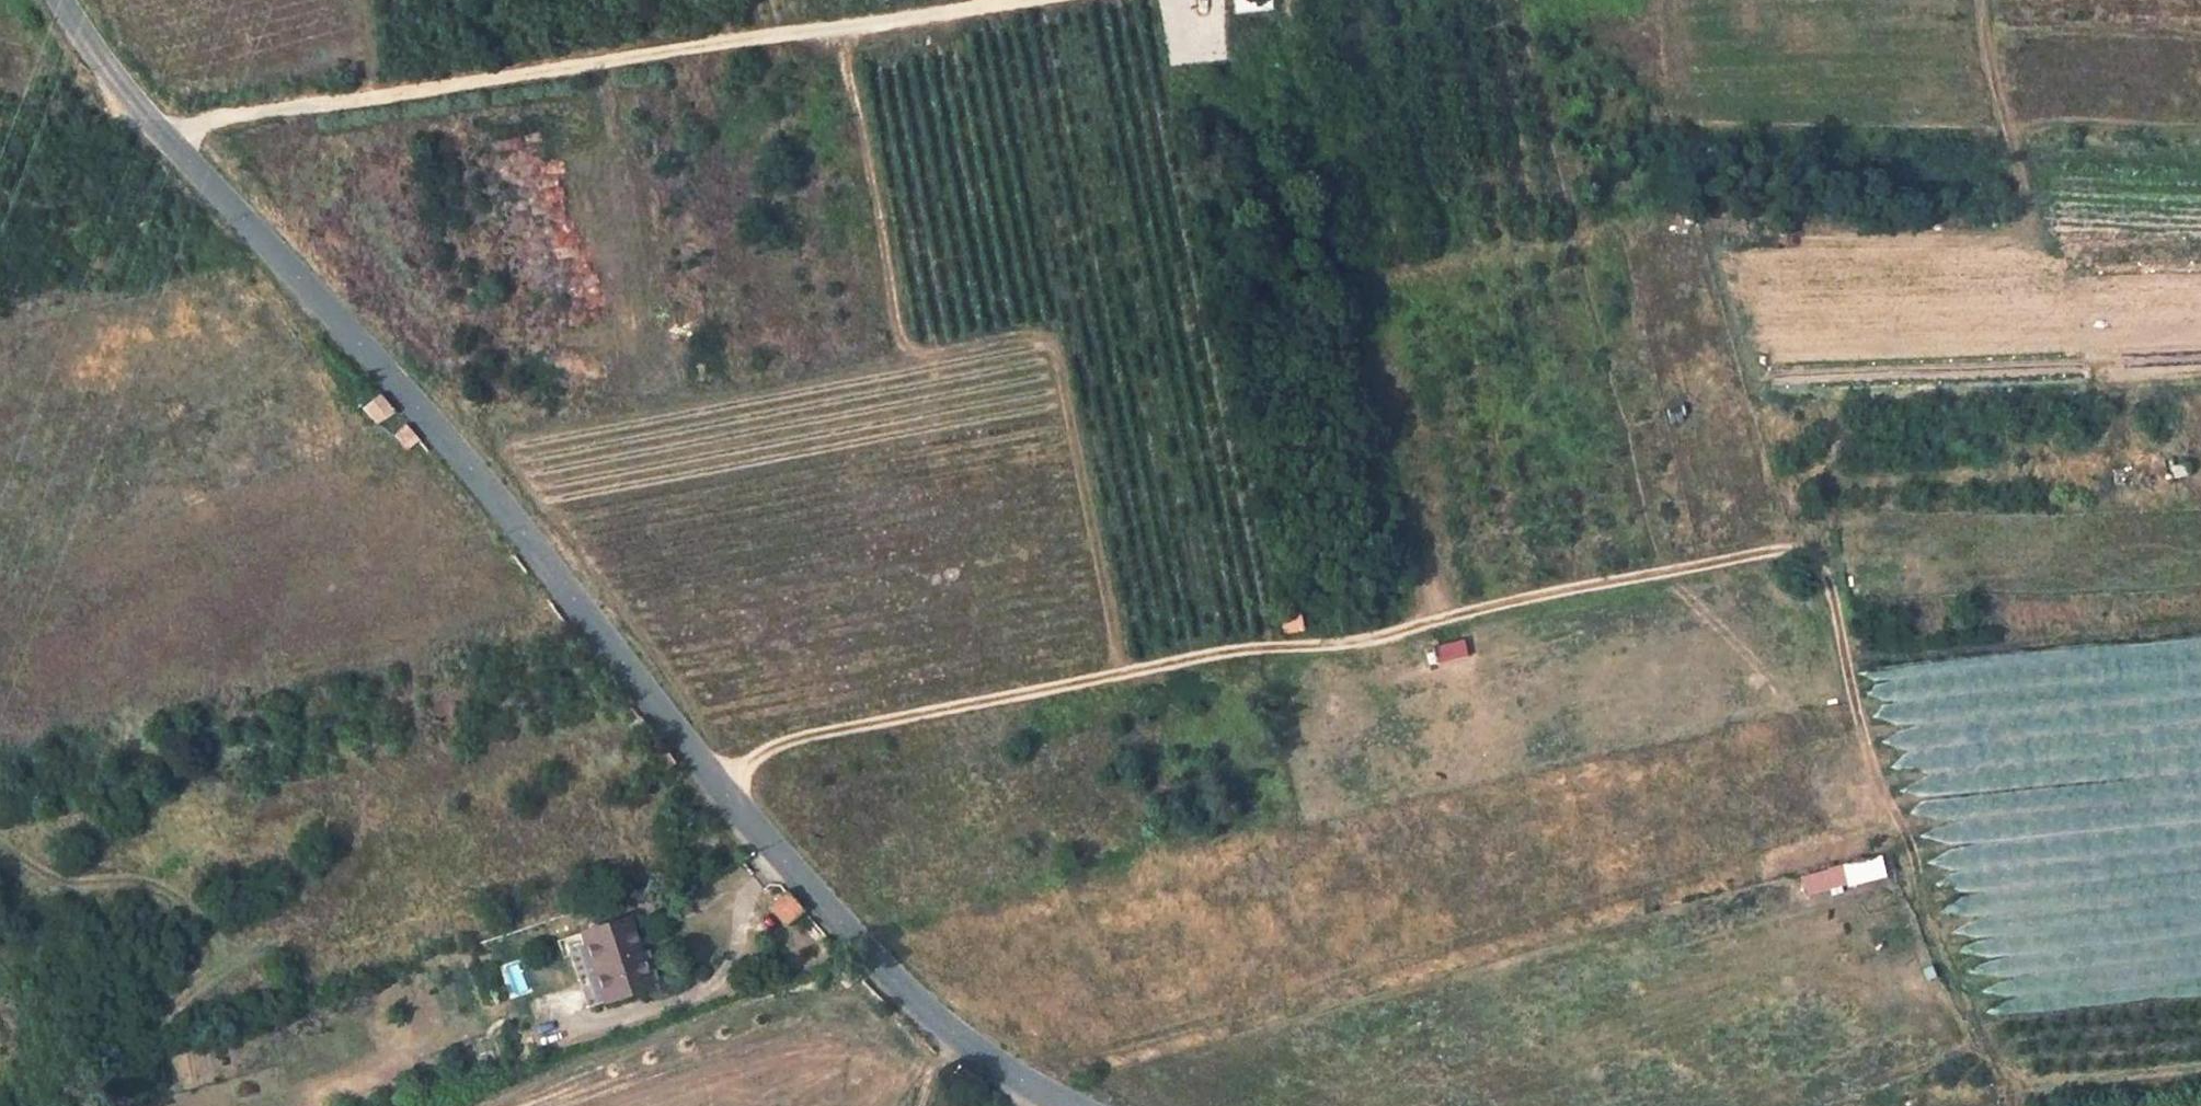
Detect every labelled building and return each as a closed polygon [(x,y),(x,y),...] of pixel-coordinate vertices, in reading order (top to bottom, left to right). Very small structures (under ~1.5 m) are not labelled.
[(369,405),(384,420),(395,410),(381,395),(369,405)] [(399,434),(417,454),(426,446),(408,425),(399,434)] [(1290,613),(1275,616),(1278,633),(1293,630),(1290,613)] [(636,721),(644,731),(652,724),(645,713),(636,721)] [(777,908),(790,921),(807,908),(793,894),(777,908)] [(627,914),(583,928),(605,997),(648,983),(627,914)] [(570,932),(592,1001),(605,997),(583,928),(570,932)]
